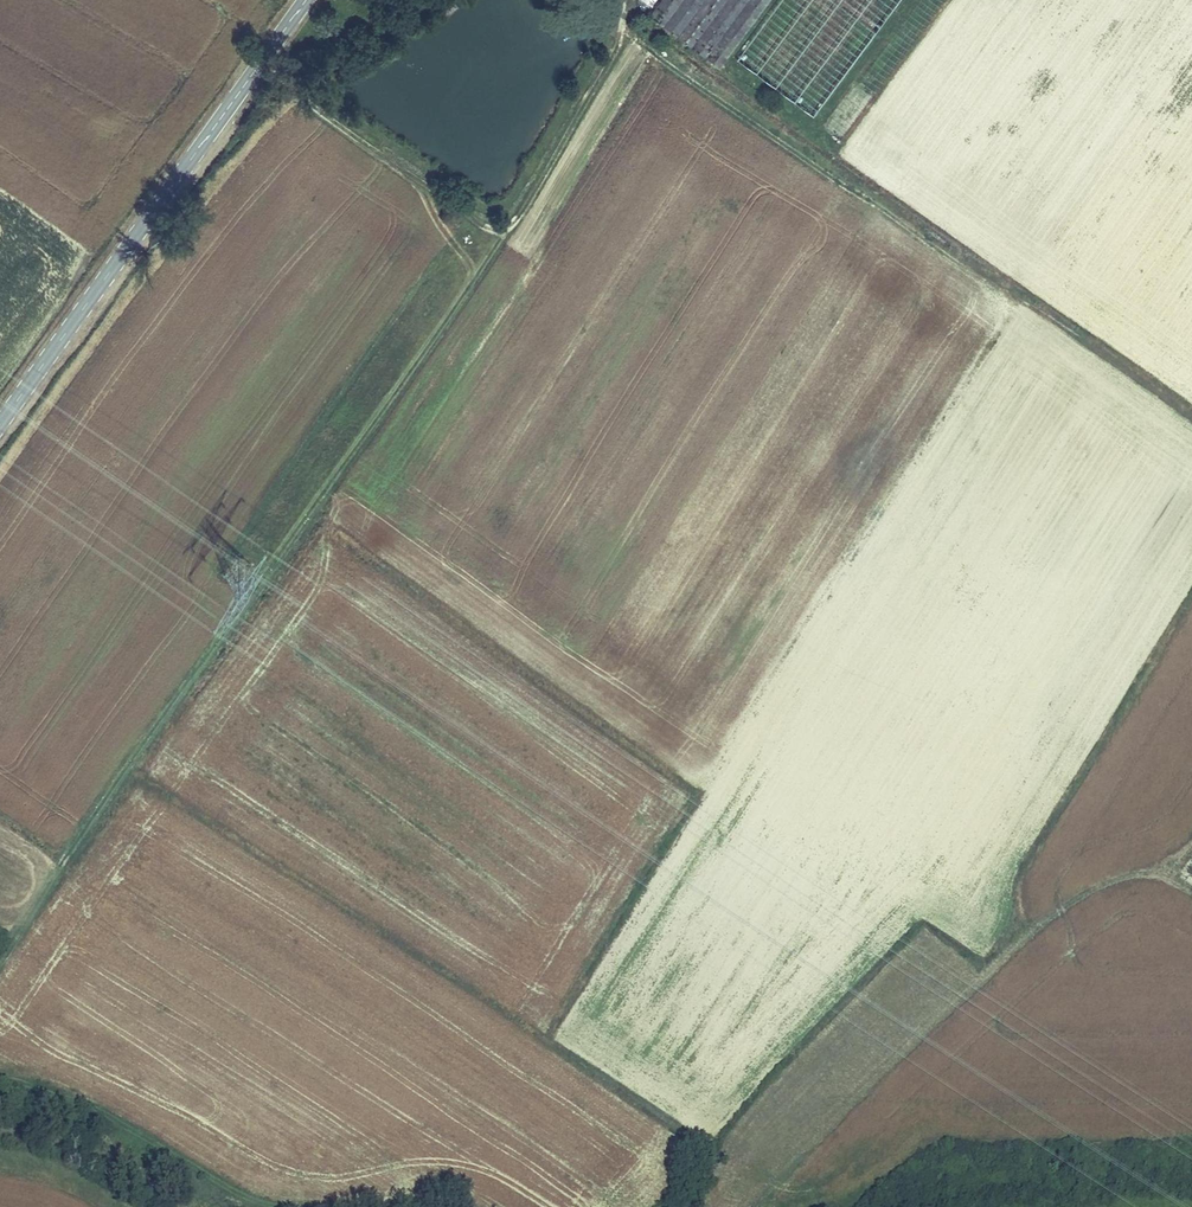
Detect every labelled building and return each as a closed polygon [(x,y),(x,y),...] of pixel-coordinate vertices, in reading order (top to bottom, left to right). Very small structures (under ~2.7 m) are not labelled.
[(743,67),(819,123),(910,0),(793,0),(743,67)] [(828,135),(849,149),(956,0),(925,0),(828,135)]
